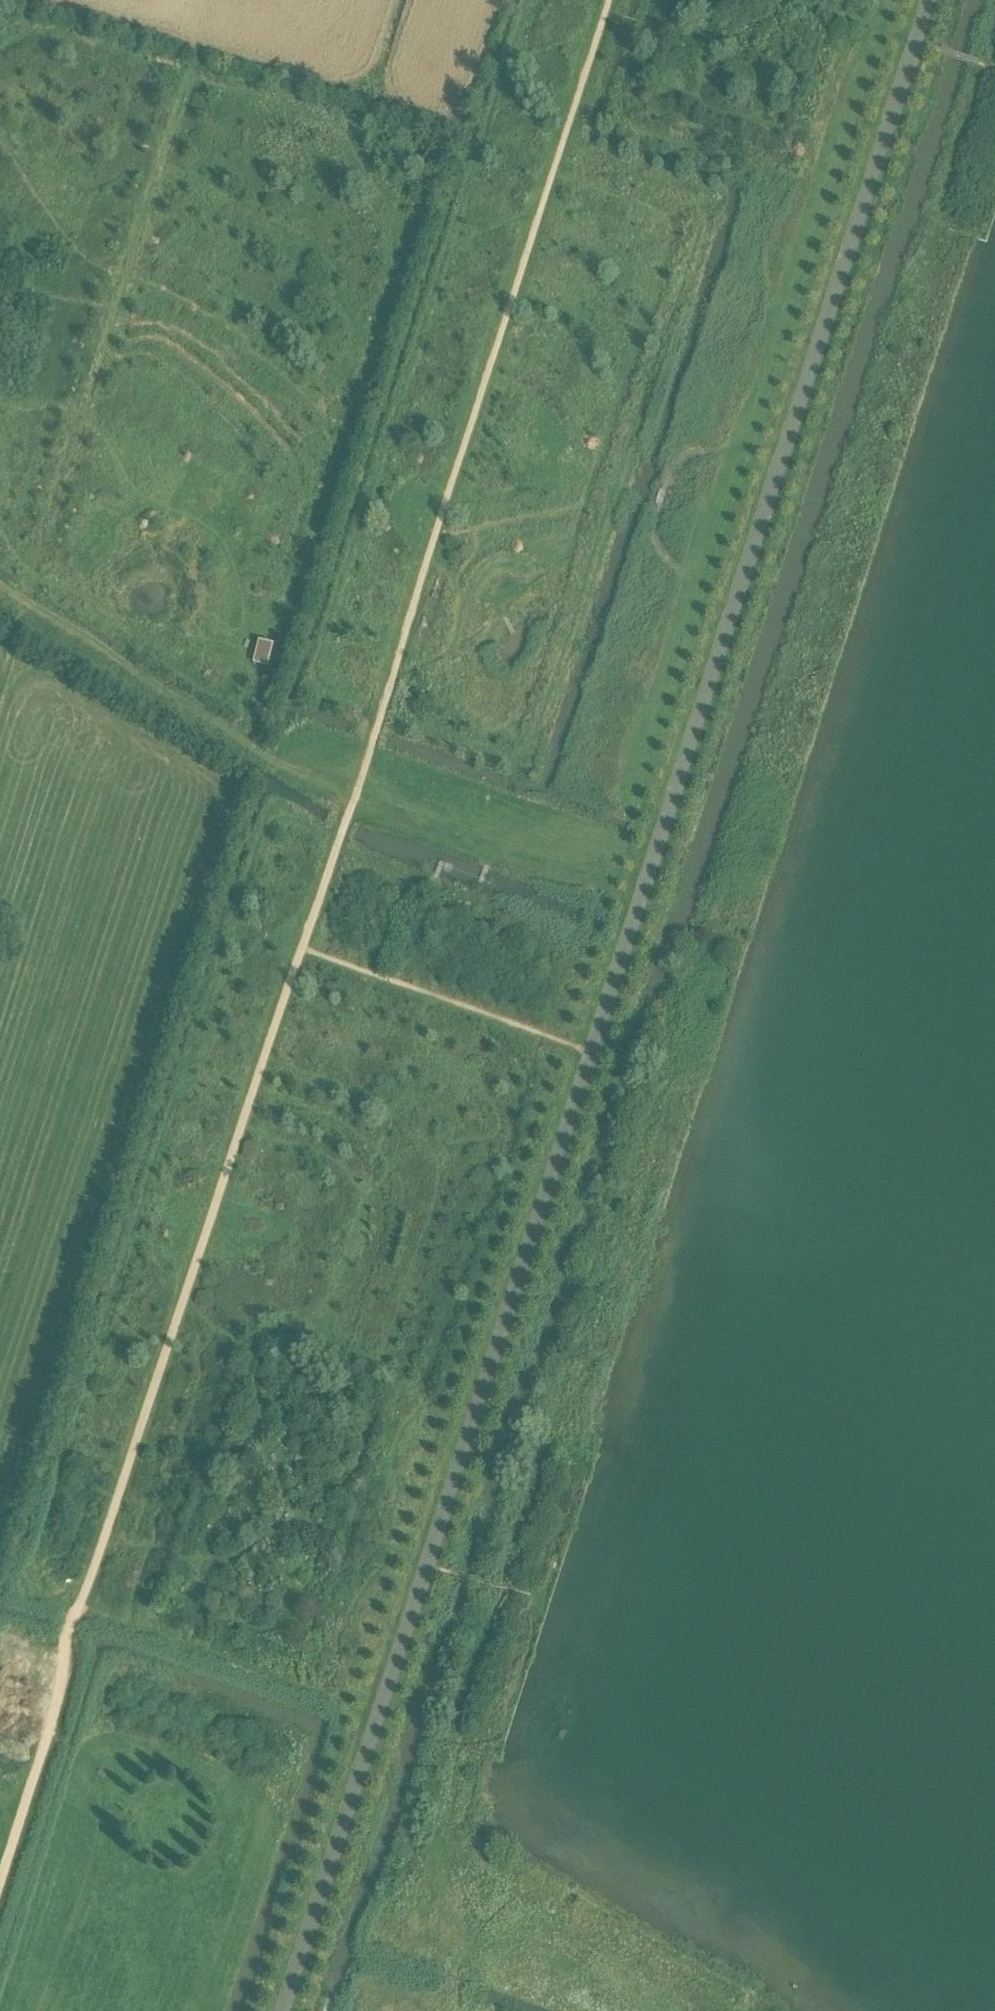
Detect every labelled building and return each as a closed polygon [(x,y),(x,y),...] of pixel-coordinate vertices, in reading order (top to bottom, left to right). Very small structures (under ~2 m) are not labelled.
[(268,666),(273,644),(259,640),(253,663),(268,666)]
